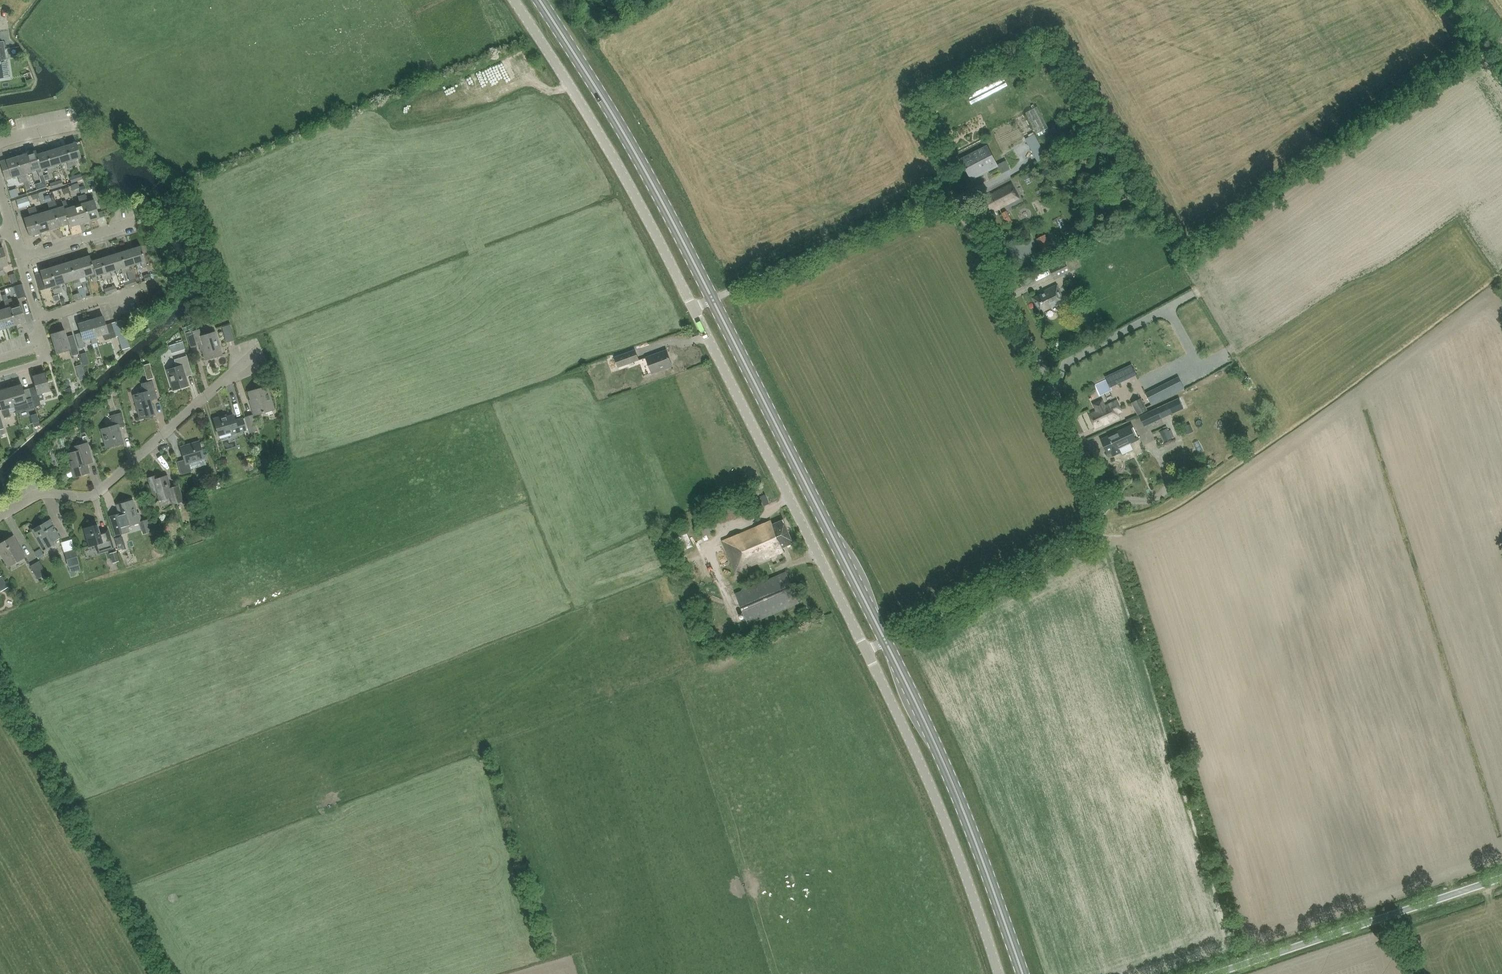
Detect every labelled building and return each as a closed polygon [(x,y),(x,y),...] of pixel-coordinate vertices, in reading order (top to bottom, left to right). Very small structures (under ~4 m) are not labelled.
[(1025,140),(1037,162),(1046,157),(1035,135),(1025,140)] [(76,142),(67,145),(73,165),(77,163),(75,159),(81,157),(76,142)] [(67,145),(57,148),(61,163),(67,161),(68,166),(73,165),(67,145)] [(57,148),(47,151),(53,171),(57,170),(56,165),(61,163),(57,148)] [(1014,151),(1019,160),(1023,158),(1018,148),(1014,151)] [(979,172),(981,175),(992,169),(990,166),(994,164),(987,150),(980,154),(978,151),(971,155),(972,158),(965,162),(972,176),(979,172)] [(37,170),(40,177),(41,182),(45,181),(43,176),(44,176),(42,169),(41,169),(37,155),(36,151),(26,154),(31,172),(37,170)] [(47,151),(37,155),(41,169),(42,169),(47,168),(48,172),(53,171),(47,151)] [(26,154),(16,157),(24,182),(26,190),(30,189),(25,173),(31,172),(26,154)] [(16,157),(0,162),(0,163),(5,180),(18,176),(20,183),(24,182),(16,157)] [(991,213),(1019,198),(1011,184),(984,198),(991,213)] [(86,195),(82,196),(90,221),(100,218),(95,200),(88,202),(86,195)] [(81,205),(75,207),(80,224),(90,221),(82,196),(78,197),(81,205)] [(16,201),(19,209),(30,205),(27,197),(16,201)] [(50,211),(44,213),(50,231),(60,228),(52,203),(51,203),(50,199),(47,200),(48,204),(50,211)] [(56,201),(52,203),(60,228),(69,225),(64,207),(58,209),(56,201)] [(62,203),(64,207),(69,225),(70,228),(80,224),(75,207),(69,208),(66,201),(62,203)] [(36,208),(32,209),(40,234),(50,231),(44,213),(38,215),(36,208)] [(30,237),(40,234),(32,209),(28,210),(31,217),(24,219),(30,237)] [(1007,211),(1001,214),(1005,220),(1010,217),(1007,211)] [(1036,238),(1045,258),(1055,254),(1052,249),(1056,247),(1048,232),(1036,238)] [(141,246),(131,249),(136,264),(141,262),(142,267),(147,265),(141,246)] [(0,248),(0,275),(0,276),(4,274),(2,267),(8,265),(3,247),(0,248)] [(131,249),(121,252),(127,271),(131,270),(130,266),(136,264),(131,249)] [(1054,278),(1070,271),(1082,266),(1076,254),(1073,255),(1071,251),(1065,254),(1067,258),(1065,260),(1049,267),(1054,278)] [(121,252),(111,255),(116,270),(122,268),(123,273),(127,271),(121,252)] [(111,255),(102,258),(108,278),(112,276),(110,272),(116,270),(111,255)] [(98,281),(97,276),(96,276),(92,261),(90,256),(80,259),(86,276),(92,274),(94,282),(98,281)] [(103,279),(108,278),(102,258),(92,261),(96,276),(97,276),(102,275),(103,279)] [(80,259),(70,262),(78,287),(82,285),(79,278),(86,276),(80,259)] [(70,262),(60,265),(66,283),(72,281),(74,288),(78,287),(70,262)] [(60,265),(51,268),(58,293),(62,292),(60,284),(66,283),(60,265)] [(37,280),(40,290),(52,287),(54,294),(58,293),(51,268),(41,271),(43,279),(37,280)] [(1038,280),(1048,276),(1045,270),(1035,274),(1038,280)] [(22,284),(14,286),(18,298),(26,296),(22,284)] [(1040,314),(1065,302),(1057,285),(1045,291),(1046,293),(1033,299),(1040,314)] [(84,287),(78,289),(81,298),(87,297),(84,287)] [(20,304),(14,306),(12,299),(8,300),(16,325),(26,322),(20,304)] [(4,301),(6,308),(0,310),(6,328),(16,325),(8,300),(4,301)] [(103,316),(90,320),(96,337),(103,335),(105,340),(116,337),(111,323),(106,325),(103,316)] [(79,348),(86,347),(84,341),(91,338),(93,344),(98,343),(96,337),(90,320),(78,324),(81,333),(75,334),(79,348)] [(222,355),(215,332),(201,336),(199,330),(187,333),(192,347),(200,345),(202,350),(203,350),(206,360),(222,355)] [(57,353),(70,350),(72,356),(79,354),(73,335),(67,337),(65,331),(52,335),(57,353)] [(636,349),(614,357),(618,368),(639,360),(636,349)] [(647,358),(652,373),(673,366),(667,350),(647,358)] [(191,370),(186,356),(174,359),(177,367),(167,370),(173,389),(188,385),(184,372),(191,370)] [(1085,363),(1075,367),(1077,372),(1087,368),(1085,363)] [(1113,373),(1118,383),(1137,375),(1132,365),(1113,373)] [(30,392),(34,406),(35,407),(41,405),(40,401),(44,400),(42,393),(50,390),(45,373),(32,377),(36,390),(30,391),(30,392)] [(153,381),(142,384),(144,392),(133,395),(140,419),(156,414),(151,400),(157,398),(153,381)] [(22,385),(9,389),(14,406),(16,414),(35,408),(35,407),(34,406),(30,392),(24,394),(22,385)] [(274,409),(267,386),(249,392),(253,404),(252,405),(255,415),(274,409)] [(14,406),(9,389),(0,392),(0,403),(4,418),(11,416),(8,408),(14,406)] [(1095,428),(1120,417),(1113,403),(1107,405),(1103,397),(1094,401),(1098,410),(1089,414),(1095,428)] [(1131,403),(1138,415),(1147,410),(1147,409),(1154,406),(1150,398),(1143,402),(1141,398),(1131,403)] [(1184,409),(1179,399),(1168,404),(1139,416),(1144,427),(1172,414),(1184,409)] [(125,426),(121,412),(110,416),(113,426),(102,429),(107,448),(122,443),(118,428),(125,426)] [(39,422),(37,414),(31,415),(33,424),(39,422)] [(248,430),(245,418),(242,419),(242,418),(235,420),(233,415),(224,418),(224,416),(214,419),(219,436),(231,432),(232,434),(246,430),(248,430)] [(244,417),(245,418),(248,430),(249,433),(258,431),(253,415),(244,417)] [(1121,453),(1119,449),(1139,439),(1133,425),(1101,440),(1108,454),(1111,453),(1113,457),(1121,453)] [(1100,439),(1108,436),(1106,429),(1097,432),(1100,439)] [(1172,439),(1167,429),(1160,432),(1165,442),(1172,439)] [(199,442),(181,448),(184,460),(177,462),(181,475),(192,472),(189,462),(204,457),(199,442)] [(91,458),(87,443),(73,447),(74,452),(67,454),(74,477),(90,472),(86,460),(91,458)] [(157,493),(159,501),(170,498),(172,505),(184,501),(179,485),(171,487),(168,475),(157,478),(156,475),(148,478),(153,494),(157,493)] [(140,522),(133,500),(116,506),(120,517),(113,519),(118,534),(127,531),(125,526),(139,522),(140,522)] [(143,534),(153,531),(149,519),(140,522),(139,522),(143,534)] [(716,532),(713,524),(711,519),(698,525),(700,529),(703,537),(701,537),(703,542),(708,539),(707,536),(716,532)] [(60,538),(50,520),(32,529),(44,550),(54,544),(53,542),(60,538)] [(793,543),(783,520),(773,525),(771,521),(724,541),(737,572),(784,552),(782,548),(793,543)] [(89,547),(95,545),(98,553),(114,548),(108,529),(99,532),(97,524),(84,528),(89,547)] [(693,547),(683,526),(668,533),(670,538),(666,540),(672,553),(679,550),(680,553),(693,547)] [(13,536),(0,543),(0,553),(8,566),(25,556),(13,536)] [(66,539),(59,542),(63,550),(69,547),(66,539)] [(68,567),(80,564),(75,550),(64,552),(68,567)] [(39,559),(44,556),(42,551),(36,554),(39,559)] [(120,561),(117,551),(109,553),(112,563),(120,561)] [(37,579),(47,574),(39,561),(30,566),(37,579)] [(786,572),(736,594),(748,624),(799,603),(786,572)]
